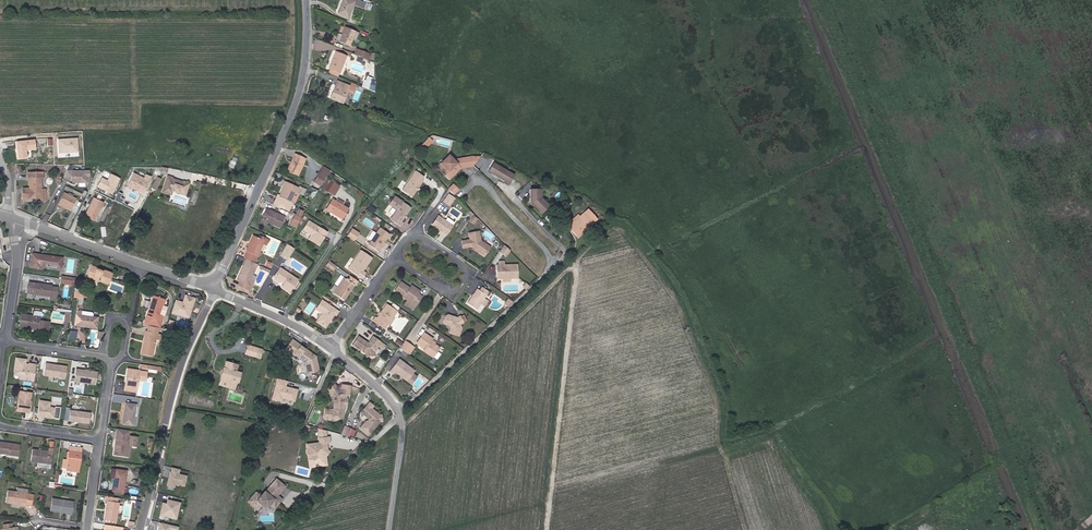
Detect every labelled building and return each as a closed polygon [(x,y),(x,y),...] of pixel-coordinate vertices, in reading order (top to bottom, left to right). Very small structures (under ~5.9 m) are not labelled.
[(359,1),(359,3),(352,0),(348,0),(342,15),(351,18),(357,7),(368,11),(370,5),(359,1)] [(345,43),(353,47),(359,32),(351,28),(345,43)] [(353,54),(366,59),(368,53),(355,48),(353,54)] [(352,57),(338,52),(331,70),(344,75),(352,57)] [(371,82),(369,82),(366,88),(380,94),(380,81),(372,78),(371,82)] [(346,105),(353,88),(344,84),(342,89),(339,87),(334,100),(346,105)] [(358,86),(351,101),(356,103),(363,88),(358,86)] [(419,152),(422,154),(429,147),(426,144),(419,152)] [(296,154),(288,172),(298,176),(304,158),(296,154)] [(483,158),(475,157),(467,158),(467,166),(475,166),(483,158)] [(300,177),(308,159),(304,158),(298,176),(300,177)] [(451,183),(464,171),(452,158),(441,169),(442,170),(441,171),(451,183)] [(320,187),(328,169),(320,166),(312,184),(320,187)] [(510,186),(515,178),(493,166),(489,174),(510,186)] [(78,171),(70,167),(65,177),(68,179),(72,172),(77,174),(78,171)] [(73,181),(77,174),(72,172),(68,179),(73,181)] [(424,181),(426,178),(418,172),(405,192),(415,198),(419,192),(417,191),(419,188),(421,188),(425,182),(424,181)] [(46,190),(41,190),(41,178),(39,178),(38,173),(28,173),(28,178),(29,178),(30,188),(30,190),(23,190),(23,198),(41,198),(41,199),(46,200),(46,190)] [(151,188),(155,190),(160,179),(156,177),(151,188)] [(183,183),(172,179),(172,178),(167,177),(162,192),(172,195),(173,192),(186,196),(189,185),(186,184),(183,183)] [(333,195),(338,186),(330,181),(324,190),(333,195)] [(294,204),(291,203),(298,189),(286,183),(284,187),(286,187),(281,198),(279,197),(275,206),(289,213),(294,204)] [(458,194),(463,189),(458,184),(453,189),(458,194)] [(122,205),(133,211),(139,199),(124,191),(117,203),(122,205)] [(62,205),(61,208),(64,209),(66,206),(71,209),(76,199),(72,197),(73,194),(68,192),(67,194),(63,193),(58,203),(62,205)] [(542,216),(549,208),(541,200),(541,192),(531,192),(531,205),(542,216)] [(453,193),(448,201),(451,204),(457,195),(453,193)] [(454,206),(460,198),(457,195),(451,204),(454,206)] [(94,220),(103,202),(94,198),(85,216),(94,220)] [(391,206),(398,211),(391,221),(401,228),(404,224),(403,223),(412,209),(396,198),(391,206)] [(559,221),(572,210),(564,202),(552,213),(559,221)] [(112,214),(116,216),(122,205),(117,203),(112,214)] [(345,223),(351,214),(336,204),(330,214),(345,223)] [(379,210),(373,206),(370,211),(376,215),(379,210)] [(599,215),(593,209),(589,213),(594,219),(599,215)] [(266,226),(268,221),(282,228),(286,219),(273,212),(269,219),(265,217),(261,224),(266,226)] [(574,228),(570,231),(578,239),(597,222),(594,219),(589,213),(581,221),(579,218),(572,225),(574,228)] [(304,220),(297,217),(294,225),(300,228),(304,220)] [(300,230),(308,235),(305,240),(318,247),(326,231),(305,220),(300,230)] [(450,238),(456,229),(459,226),(451,221),(449,224),(442,220),(436,228),(443,232),(444,232),(446,233),(446,235),(450,238)] [(354,240),(358,231),(349,228),(345,236),(354,240)] [(370,238),(374,241),(371,245),(379,252),(381,248),(383,249),(392,235),(382,228),(378,234),(375,231),(370,238)] [(479,251),(482,253),(482,255),(488,259),(495,250),(485,244),(483,234),(472,236),(474,242),(465,244),(467,251),(475,249),(477,252),(479,251)] [(251,255),(248,261),(251,263),(258,266),(268,243),(260,239),(256,246),(255,245),(251,254),(251,255)] [(514,251),(509,245),(504,252),(510,256),(514,251)] [(283,257),(289,261),(295,251),(289,247),(283,257)] [(32,252),(30,266),(40,268),(40,265),(61,268),(63,257),(32,252)] [(366,267),(368,267),(373,259),(362,252),(350,269),(364,279),(366,274),(363,272),(366,267)] [(496,264),(496,274),(499,274),(502,278),(510,278),(518,278),(518,264),(504,264),(504,261),(499,261),(499,264),(496,264)] [(336,271),(338,267),(333,264),(331,262),(328,266),(336,271)] [(258,266),(251,263),(248,269),(258,274),(261,268),(258,266)] [(91,265),(86,278),(92,280),(93,278),(98,280),(109,284),(113,273),(91,265)] [(253,289),(251,288),(258,274),(248,269),(241,283),(244,285),(242,289),(251,294),(253,289)] [(287,287),(284,290),(292,296),(300,284),(283,272),(277,280),(278,281),(283,285),(284,285),(285,284),(288,285),(287,287)] [(341,288),(346,279),(343,277),(338,285),(341,288)] [(346,279),(341,288),(336,295),(346,301),(351,294),(350,292),(352,290),(353,290),(356,286),(358,287),(361,283),(353,278),(351,280),(349,279),(348,280),(346,279)] [(29,282),(27,293),(50,296),(49,299),(56,300),(58,287),(52,286),(52,285),(29,282)] [(419,307),(426,298),(422,295),(423,295),(414,289),(413,291),(410,289),(411,287),(405,284),(399,293),(419,307)] [(80,294),(79,298),(86,300),(87,292),(76,291),(76,293),(80,294)] [(489,297),(483,293),(480,291),(470,305),(479,312),(483,306),(486,301),(489,297)] [(190,319),(196,297),(185,294),(183,301),(176,299),(172,313),(190,319)] [(153,295),(147,315),(159,319),(160,314),(163,315),(164,316),(167,307),(163,305),(165,299),(153,295)] [(318,310),(325,314),(321,320),(322,324),(327,328),(331,324),(333,320),(337,315),(339,316),(341,312),(324,301),(318,310)] [(381,320),(379,318),(376,323),(388,331),(391,326),(391,324),(395,319),(397,319),(401,313),(390,306),(381,320)] [(82,310),(78,310),(77,314),(76,314),(75,324),(97,327),(98,317),(81,314),(82,310)] [(296,311),(293,317),(300,321),(303,316),(296,311)] [(33,315),(22,314),(20,325),(39,328),(39,330),(48,331),(49,322),(40,321),(41,317),(33,315)] [(466,325),(463,319),(459,321),(450,317),(448,319),(446,324),(449,327),(452,329),(454,328),(455,331),(453,331),(452,335),(461,339),(464,330),(463,327),(466,325)] [(156,334),(146,331),(141,352),(152,355),(156,334)] [(435,343),(436,342),(427,336),(421,347),(429,352),(428,354),(437,360),(443,351),(439,348),(434,345),(435,343)] [(377,338),(372,345),(362,337),(356,347),(370,356),(378,355),(383,348),(387,351),(390,347),(377,338)] [(292,340),(286,349),(295,354),(300,346),(292,340)] [(403,350),(409,355),(413,347),(408,344),(403,350)] [(248,345),(245,353),(259,357),(262,349),(248,345)] [(299,357),(305,349),(300,346),(295,354),(299,357)] [(319,371),(316,356),(305,349),(299,357),(306,363),(309,373),(319,371)] [(35,381),(37,363),(27,363),(28,358),(15,357),(13,379),(35,381)] [(395,377),(397,374),(401,377),(402,376),(410,382),(415,375),(417,372),(401,361),(392,374),(395,377)] [(232,387),(233,380),(236,381),(238,372),(235,371),(237,365),(226,362),(225,367),(227,367),(224,379),(222,379),(220,383),(232,387)] [(44,377),(67,379),(68,365),(45,363),(44,377)] [(97,385),(98,370),(76,369),(75,383),(83,383),(83,384),(97,385)] [(139,370),(129,369),(128,377),(126,376),(124,389),(136,391),(139,370)] [(413,386),(419,378),(415,375),(410,382),(409,383),(413,386)] [(351,386),(342,384),(341,385),(339,385),(336,387),(330,391),(334,398),(333,401),(334,402),(333,409),(332,410),(324,408),(322,418),(334,420),(340,417),(342,418),(343,409),(344,409),(344,405),(343,403),(343,401),(344,401),(346,399),(346,395),(349,395),(351,386)] [(326,389),(332,399),(334,398),(330,391),(336,387),(334,384),(326,389)] [(19,390),(17,412),(31,413),(32,391),(19,390)] [(51,407),(52,401),(39,400),(37,417),(55,419),(57,407),(51,407)] [(123,423),(132,425),(135,404),(126,403),(123,423)] [(368,421),(368,422),(365,422),(359,429),(367,436),(379,423),(378,416),(370,409),(372,407),(369,403),(361,413),(368,419),(368,421)] [(69,422),(91,423),(92,412),(70,410),(69,422)] [(345,436),(348,429),(343,426),(339,435),(345,436)] [(136,446),(138,437),(129,435),(129,430),(117,428),(116,437),(117,437),(116,447),(115,446),(113,454),(129,457),(131,445),(136,446)] [(319,442),(306,443),(309,468),(330,465),(328,442),(332,442),(331,435),(328,436),(327,429),(318,430),(319,442)] [(18,455),(20,445),(0,442),(0,453),(18,455)] [(70,446),(67,469),(76,471),(77,460),(80,460),(81,448),(70,446)] [(38,462),(37,466),(50,468),(53,449),(49,448),(48,452),(39,451),(39,450),(32,449),(30,461),(38,462)] [(178,474),(179,469),(165,466),(164,472),(169,473),(167,486),(174,487),(175,484),(185,486),(186,475),(178,474)] [(115,469),(114,477),(112,491),(123,493),(126,471),(115,469)] [(284,486),(275,479),(271,483),(279,491),(284,486)] [(279,491),(271,483),(268,487),(276,494),(279,491)] [(247,501),(256,509),(260,504),(269,503),(273,507),(278,501),(274,497),(276,495),(276,494),(268,487),(264,492),(263,491),(260,496),(255,492),(247,501)] [(8,491),(6,502),(25,505),(27,494),(8,491)] [(117,498),(106,496),(105,501),(107,501),(105,519),(116,521),(119,503),(117,503),(117,498)] [(53,499),(51,510),(72,513),(73,502),(53,499)] [(167,500),(166,504),(162,504),(160,515),(177,518),(179,502),(167,500)] [(179,526),(160,522),(158,529),(178,529),(179,526)]
